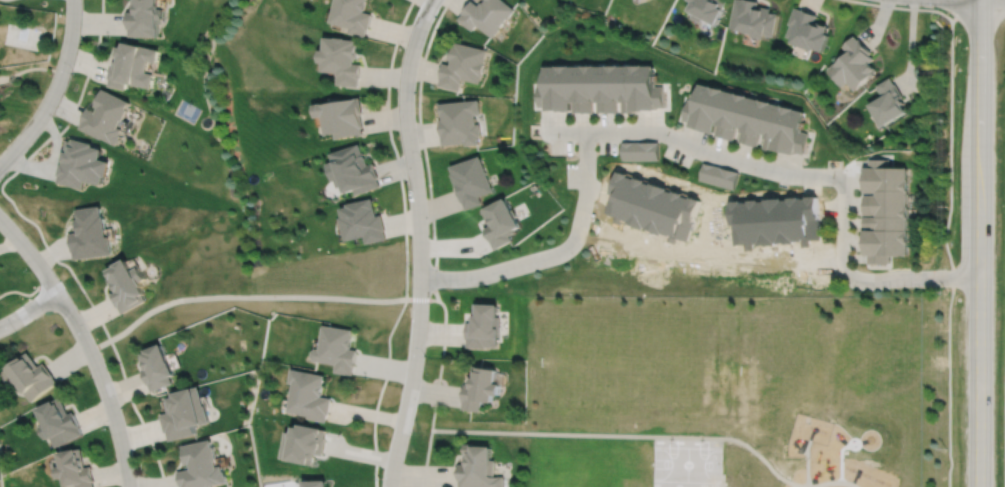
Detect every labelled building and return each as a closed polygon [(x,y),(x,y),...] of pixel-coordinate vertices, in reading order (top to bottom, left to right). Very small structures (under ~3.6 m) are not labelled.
[(132,12),(127,11),(127,28),(129,28),(128,36),(156,37),(156,30),(157,30),(157,19),(162,19),(162,9),(158,9),(158,5),(157,5),(157,0),(132,0),(132,12)] [(331,22),(350,27),(349,32),(365,36),(367,29),(368,30),(373,14),(364,11),(364,10),(365,11),(368,0),(336,0),(331,22)] [(460,12),(461,13),(457,19),(470,30),(475,24),(491,37),(498,28),(497,28),(505,18),(506,19),(514,9),(503,0),(484,0),(481,3),(480,2),(477,5),(470,0),(460,12)] [(691,1),(687,10),(692,13),(690,17),(700,22),(702,18),(714,25),(723,9),(722,9),(727,0),(689,0),(691,1)] [(729,28),(752,33),(752,36),(764,39),(765,34),(773,36),(779,13),(770,12),(771,8),(757,5),(758,1),(754,0),(735,0),(729,28)] [(794,7),(787,24),(790,25),(785,36),(792,39),(791,42),(811,50),(812,48),(822,52),(829,35),(826,33),(829,26),(820,22),(819,25),(814,23),(817,14),(803,8),(802,10),(794,7)] [(854,35),(842,46),(848,52),(836,63),(835,62),(827,69),(834,76),(833,77),(841,86),(846,82),(854,91),(876,70),(869,63),(874,58),(870,54),(872,52),(860,39),(858,40),(854,35)] [(324,37),(323,50),(320,50),(319,62),(322,63),(321,71),(338,73),(337,85),(359,86),(359,79),(360,79),(362,64),(354,63),(355,58),(358,59),(359,51),(358,51),(358,44),(357,44),(357,40),(345,39),(345,38),(336,37),(335,38),(324,37)] [(118,47),(116,56),(119,57),(118,62),(113,61),(111,69),(110,68),(108,78),(109,78),(107,86),(124,90),(125,84),(132,85),(150,89),(153,75),(145,73),(148,61),(156,63),(159,50),(123,42),(122,48),(118,47)] [(441,63),(437,79),(438,80),(437,85),(457,90),(460,79),(477,83),(479,75),(480,75),(483,63),(482,63),(486,50),(454,42),(453,45),(452,45),(450,52),(449,52),(447,59),(450,60),(449,64),(441,63)] [(537,85),(537,107),(544,107),(544,112),(570,111),(569,103),(572,103),(572,112),(592,112),(591,99),(596,99),(596,103),(597,103),(597,112),(616,112),(616,99),(621,99),(621,113),(632,113),(632,111),(654,111),(654,107),(663,107),(663,86),(655,86),(655,82),(654,82),(654,66),(642,67),(642,66),(629,66),(629,67),(619,67),(619,66),(606,66),(606,67),(594,67),(594,66),(581,66),(581,67),(569,67),(569,66),(555,66),(555,67),(543,67),(544,85),(537,85)] [(876,86),(882,95),(870,102),(871,104),(869,105),(882,127),(907,113),(903,106),(906,104),(902,96),(898,99),(897,96),(901,94),(898,89),(899,89),(896,83),(894,84),(890,77),(876,86)] [(700,84),(696,101),(687,99),(682,120),(690,122),(689,127),(713,134),(716,122),(717,122),(714,135),(733,140),(736,127),(741,128),(738,141),(757,146),(760,134),(765,135),(761,148),(771,151),(772,150),(794,156),(796,152),(803,154),(809,133),(801,131),(806,113),(795,110),(795,109),(782,105),(782,106),(772,104),(772,103),(760,100),(748,97),(749,96),(737,93),(737,94),(724,91),(725,90),(711,86),(711,87),(700,84)] [(86,108),(79,121),(81,122),(77,128),(99,139),(99,138),(115,146),(119,137),(118,136),(121,130),(116,128),(120,120),(121,121),(127,111),(125,110),(129,103),(102,89),(97,97),(98,97),(94,106),(97,108),(95,112),(86,108)] [(314,101),(316,113),(323,112),(326,132),(335,131),(336,136),(363,132),(362,125),(364,125),(362,112),(363,111),(361,94),(314,101)] [(438,104),(440,116),(441,116),(441,120),(438,120),(441,146),(464,143),(464,146),(477,144),(476,136),(480,136),(478,124),(475,124),(474,114),(479,114),(477,100),(438,104)] [(66,140),(63,152),(62,152),(59,162),(60,162),(59,165),(58,165),(55,175),(57,176),(55,182),(80,189),(82,182),(96,186),(98,186),(99,184),(101,178),(103,178),(107,163),(97,160),(99,150),(90,148),(91,145),(71,139),(70,141),(66,140)] [(333,150),(336,158),(329,160),(335,178),(338,177),(340,184),(346,182),(348,189),(356,186),(358,192),(382,184),(379,176),(380,176),(375,161),(370,162),(368,156),(366,150),(365,150),(362,141),(333,150)] [(622,142),(622,160),(658,160),(658,142),(622,142)] [(449,167),(451,174),(450,175),(460,203),(461,202),(464,210),(480,204),(477,196),(491,191),(478,157),(449,167)] [(891,159),(869,159),(869,169),(866,169),(866,180),(865,180),(865,193),(878,193),(878,195),(864,195),(864,203),(863,203),(863,215),(875,215),(875,216),(878,216),(878,217),(863,217),(863,228),(875,228),(875,229),(878,229),(878,232),(865,232),(865,246),(866,246),(866,257),(868,257),(868,264),(889,264),(889,258),(910,258),(910,246),(911,246),(911,232),(910,232),(910,221),(911,221),(911,208),(910,208),(910,193),(911,193),(911,180),(910,180),(910,169),(891,169),(891,159)] [(703,162),(698,180),(734,189),(738,172),(703,162)] [(342,205),(344,214),(342,214),(343,217),(338,218),(340,227),(345,226),(348,238),(366,234),(368,241),(388,237),(386,229),(387,228),(384,213),(379,214),(374,195),(349,201),(350,203),(342,205)] [(480,210),(488,226),(483,229),(494,250),(511,241),(508,236),(514,233),(513,231),(518,228),(503,200),(485,209),(484,208),(480,210)] [(76,207),(78,217),(75,218),(76,226),(78,226),(79,230),(69,231),(71,249),(73,249),(74,257),(112,251),(109,233),(107,233),(104,213),(102,213),(101,203),(76,207)] [(126,255),(115,261),(116,263),(108,267),(112,275),(108,276),(112,284),(115,282),(117,287),(109,292),(117,305),(118,305),(122,311),(146,299),(142,292),(145,290),(141,283),(143,283),(141,279),(145,277),(138,264),(133,267),(126,255)] [(468,321),(467,337),(468,337),(467,345),(486,346),(486,345),(497,345),(497,336),(500,336),(500,325),(500,315),(499,315),(500,302),(480,301),(475,301),(475,309),(474,317),(475,317),(475,320),(474,320),(474,321),(468,321)] [(326,323),(322,347),(318,346),(314,349),(313,354),(316,359),(337,362),(336,370),(353,373),(355,365),(356,366),(359,349),(350,347),(350,346),(352,347),(354,336),(353,336),(354,328),(326,323)] [(163,341),(146,347),(147,350),(144,351),(144,353),(140,355),(143,362),(146,361),(148,366),(142,368),(148,383),(149,382),(152,390),(173,382),(170,374),(176,372),(171,360),(170,360),(163,341)] [(0,372),(9,384),(13,381),(18,388),(21,386),(31,400),(58,381),(54,375),(44,361),(39,365),(28,350),(21,356),(21,357),(0,372)] [(473,364),(471,377),(473,378),(472,384),(465,383),(462,400),(463,400),(462,407),(480,410),(482,399),(493,400),(494,393),(499,394),(501,382),(496,381),(498,367),(479,365),(473,364)] [(294,367),(291,381),(296,382),(290,410),(309,414),(309,417),(327,420),(328,413),(329,413),(333,397),(321,395),(322,394),(323,394),(325,383),(324,383),(326,374),(294,367)] [(200,385),(174,391),(176,395),(170,397),(171,398),(166,399),(169,411),(161,413),(166,431),(168,430),(170,439),(197,432),(195,424),(202,422),(202,423),(211,421),(207,404),(205,404),(200,385)] [(38,407),(46,422),(39,425),(45,437),(50,435),(56,446),(84,433),(80,425),(81,425),(74,410),(69,413),(61,396),(38,407)] [(288,430),(282,456),(290,457),(289,458),(311,463),(312,457),(316,458),(317,452),(324,454),(327,437),(326,436),(328,429),(325,428),(325,427),(303,422),(302,426),(297,424),(296,430),(295,430),(294,431),(288,430)] [(185,454),(184,454),(186,463),(190,462),(192,468),(178,471),(181,486),(183,486),(206,486),(228,481),(226,470),(224,471),(223,464),(218,465),(217,457),(218,457),(216,445),(214,446),(213,438),(183,444),(185,454)] [(465,453),(465,463),(459,463),(459,480),(460,480),(459,486),(504,486),(504,475),(495,475),(495,459),(492,459),(492,445),(475,444),(475,443),(465,442),(465,453)] [(62,465),(57,466),(59,477),(65,476),(66,485),(76,483),(76,486),(95,486),(94,480),(95,480),(92,465),(86,466),(85,458),(82,459),(82,456),(84,455),(82,447),(60,451),(62,465)] [(308,486),(330,486),(329,479),(307,480),(308,486)]
